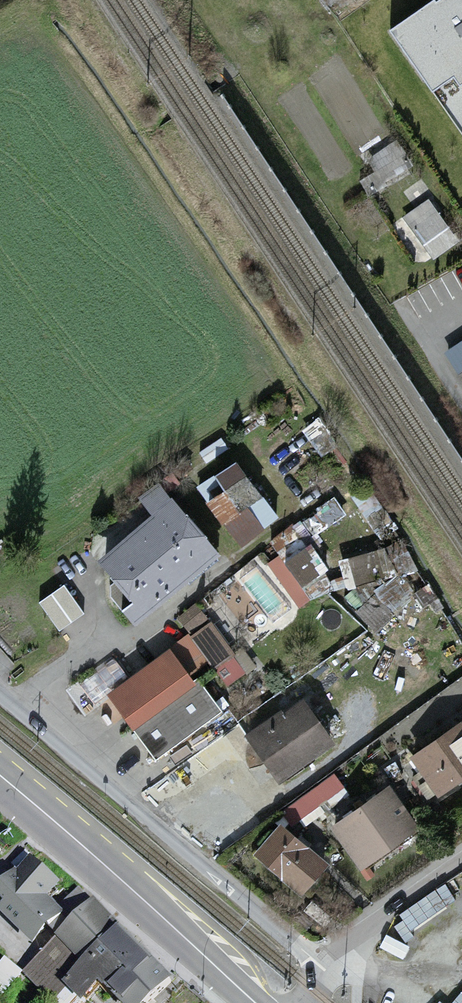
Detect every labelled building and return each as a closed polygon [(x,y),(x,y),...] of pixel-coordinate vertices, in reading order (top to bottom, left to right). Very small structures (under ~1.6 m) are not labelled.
[(461,118),(461,0),(440,0),(397,29),(456,122),(461,118)] [(384,143),(376,128),(355,139),(363,154),(384,143)] [(382,184),(407,170),(394,148),(369,163),(382,184)] [(433,264),(460,244),(429,202),(402,222),(433,264)] [(445,353),(460,375),(461,373),(461,342),(445,353)] [(239,464),(199,492),(239,549),(279,522),(239,464)] [(123,615),(136,630),(219,559),(158,488),(139,504),(152,519),(98,566),(133,607),(123,615)] [(258,560),(227,582),(267,638),(296,617),(292,611),(308,599),(303,591),(324,576),(290,529),(268,545),(278,558),(265,568),(258,560)] [(357,582),(386,573),(378,546),(349,554),(357,582)] [(79,605),(40,627),(51,646),(90,624),(79,605)] [(113,662),(79,686),(94,707),(105,699),(154,767),(223,718),(195,679),(209,669),(229,696),(250,680),(197,606),(175,623),(186,639),(127,681),(113,662)] [(304,700),(246,740),(279,787),(337,747),(304,700)] [(409,763),(437,802),(461,784),(461,728),(461,726),(409,763)] [(347,799),(334,780),(285,816),(298,835),(347,799)] [(420,834),(389,790),(329,832),(360,876),(420,834)] [(327,869),(279,829),(253,860),(301,900),(327,869)] [(23,979),(47,1002),(60,1002),(68,994),(78,1002),(93,1002),(104,992),(116,1002),(157,1002),(177,983),(96,905),(94,908),(78,892),(70,901),(34,866),(21,879),(17,875),(0,893),(0,921),(41,960),(23,979)] [(419,928),(399,924),(395,943),(419,948),(422,938),(417,937),(419,928)] [(0,964),(0,984),(8,990),(25,968),(7,954),(0,964)] [(451,1002),(461,1002),(461,989),(451,1002)]
